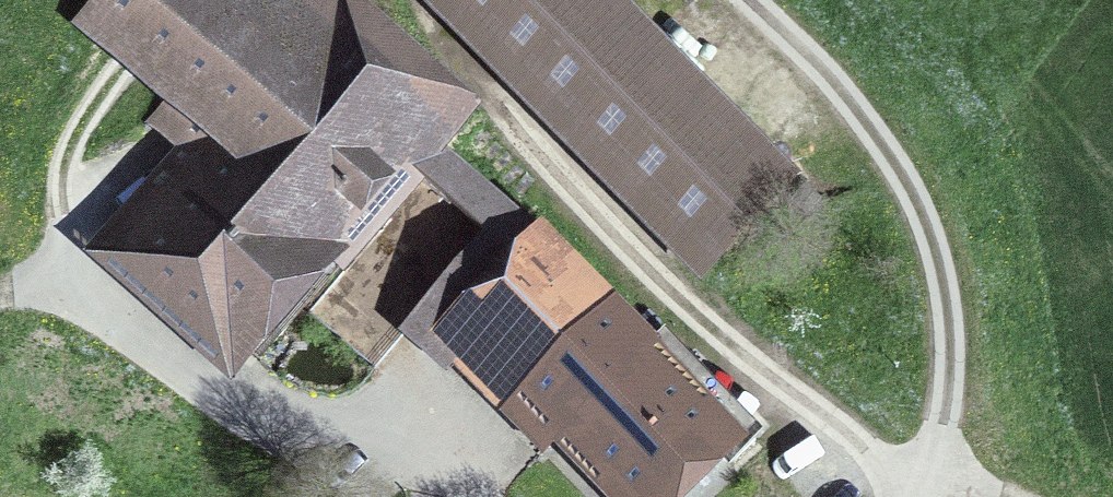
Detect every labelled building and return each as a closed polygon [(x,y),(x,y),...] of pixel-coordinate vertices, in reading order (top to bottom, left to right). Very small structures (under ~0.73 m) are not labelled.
[(307,245),(336,268),(384,211),(377,205),(430,142),(466,99),(341,2),(343,0),(238,0),(229,11),(217,0),(85,0),(69,20),(136,75),(163,98),(143,121),(190,158),(112,251),(224,344),(307,245)] [(534,77),(601,12),(590,0),(461,0),(534,77)] [(707,255),(774,191),(601,12),(534,77),(707,255)] [(637,378),(659,357),(648,345),(638,354),(627,342),(619,350),(524,252),(534,243),(430,142),(377,205),(384,211),(336,268),(447,359),(452,354),(542,446),(561,428),(626,496),(657,496),(706,450),(637,378)]
